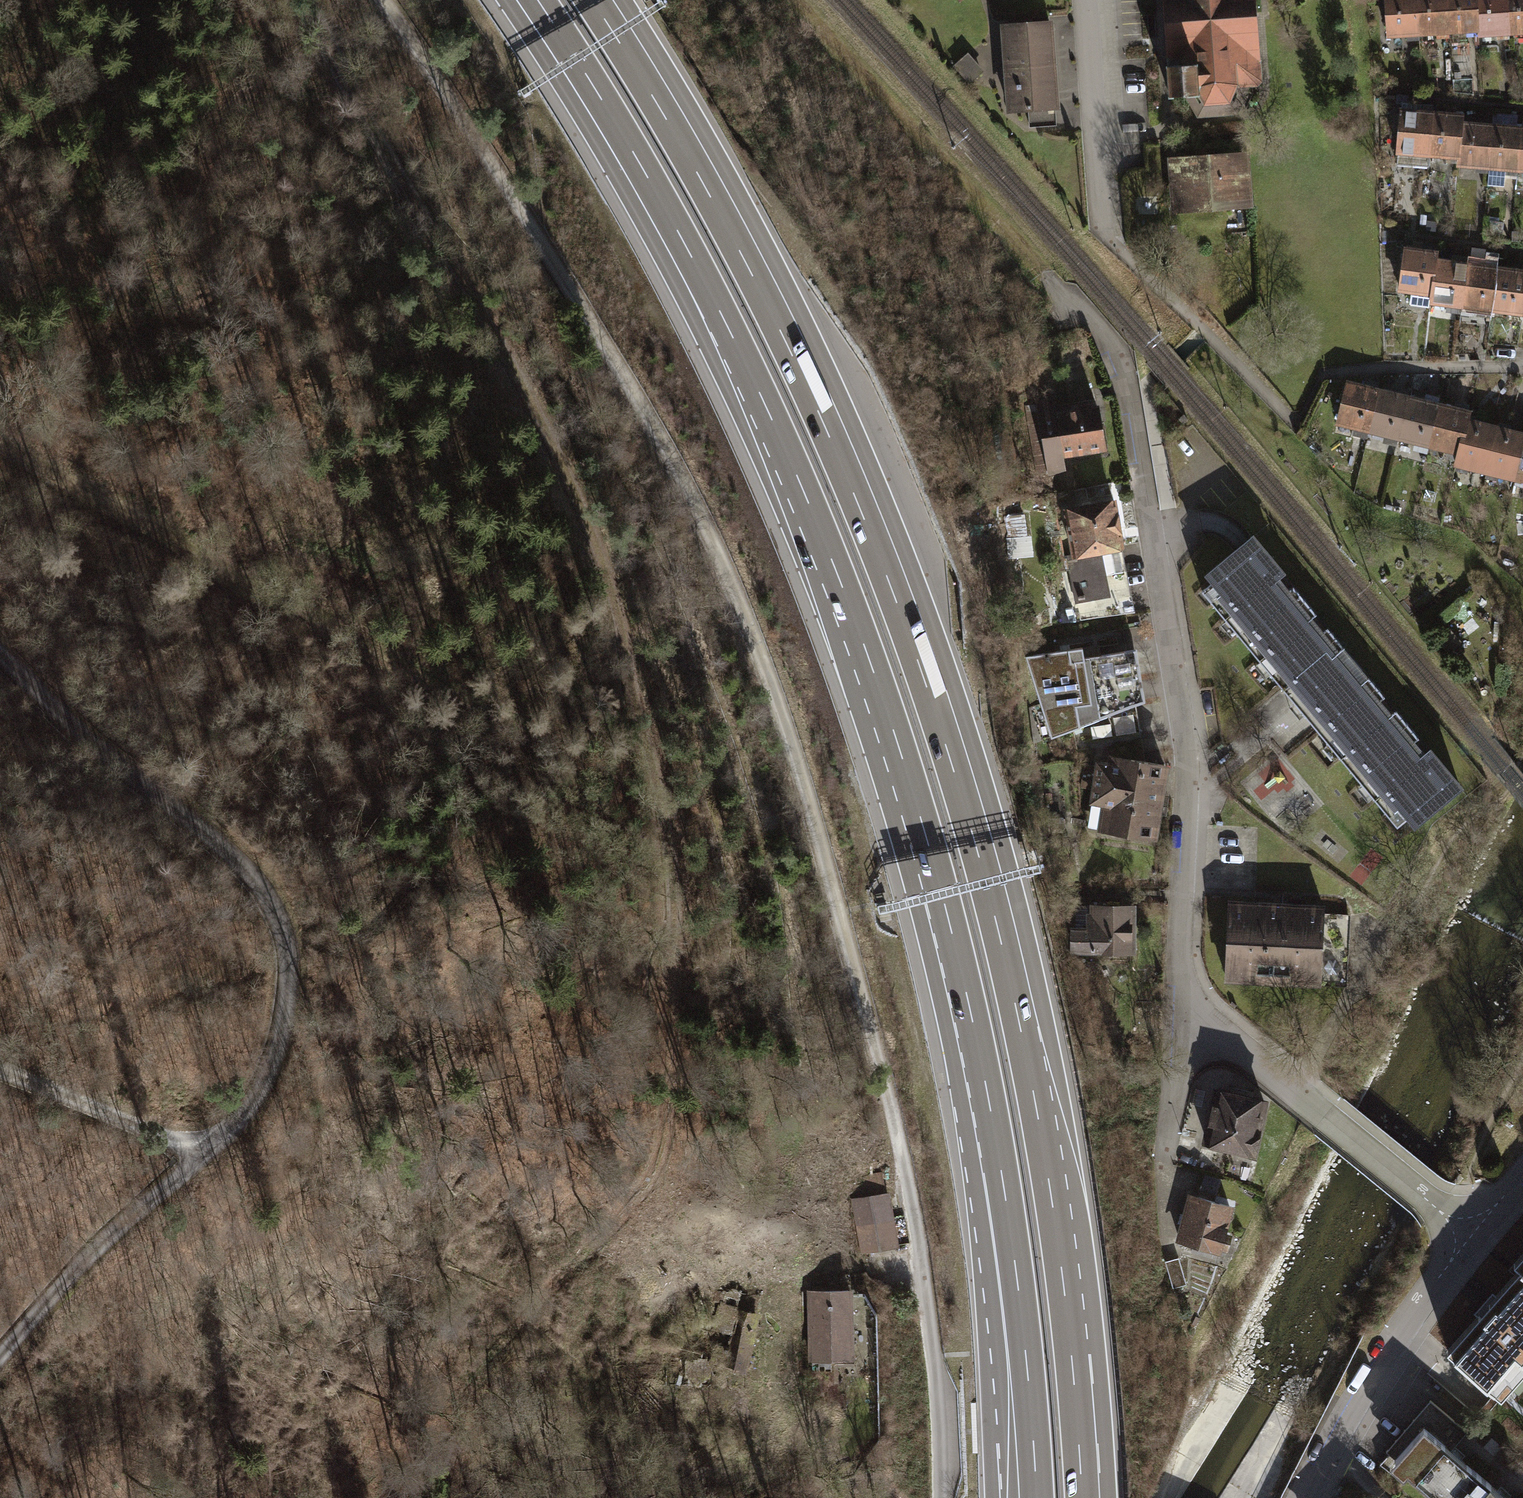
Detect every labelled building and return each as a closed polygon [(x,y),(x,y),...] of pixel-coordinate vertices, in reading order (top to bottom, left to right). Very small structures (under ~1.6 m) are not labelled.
[(1259,0),(1165,0),(1171,86),(1185,86),(1196,115),(1243,111),(1250,81),(1265,80),(1259,0)] [(1387,51),(1418,48),(1415,0),(1384,0),(1387,51)] [(1418,48),(1449,46),(1445,0),(1415,0),(1418,48)] [(1449,46),(1479,44),(1479,39),(1476,0),(1445,0),(1449,46)] [(1479,39),(1510,36),(1507,0),(1476,0),(1479,39)] [(1510,36),(1522,36),(1522,0),(1507,0),(1510,36)] [(1005,26),(1007,68),(1052,65),(1049,23),(1005,26)] [(954,65),(969,83),(981,73),(966,55),(954,65)] [(1007,68),(1010,110),(1028,110),(1030,126),(1055,124),(1054,108),(1056,108),(1052,65),(1007,68)] [(1431,109),(1400,106),(1396,158),(1427,161),(1431,109)] [(1462,111),(1431,109),(1427,161),(1457,164),(1461,123),(1462,111)] [(1492,126),(1461,123),(1457,164),(1456,176),(1487,178),(1492,126)] [(1522,129),(1492,126),(1487,178),(1518,181),(1522,129)] [(1243,157),(1174,162),(1177,204),(1246,200),(1243,157)] [(1435,252),(1406,247),(1400,293),(1429,296),(1433,263),(1435,252)] [(1465,267),(1433,263),(1429,296),(1428,305),(1460,309),(1465,267)] [(1497,271),(1465,267),(1460,309),(1491,313),(1497,271)] [(1497,271),(1491,313),(1522,318),(1522,275),(1497,271)] [(1378,390),(1347,382),(1336,424),(1367,431),(1378,390)] [(1409,397),(1378,390),(1367,431),(1399,439),(1409,397)] [(1440,405),(1409,397),(1399,439),(1430,447),(1440,405)] [(1053,399),(1039,402),(1051,472),(1064,470),(1062,455),(1104,448),(1097,407),(1055,414),(1053,399)] [(1471,413),(1440,405),(1430,447),(1461,455),(1469,424),(1471,413)] [(1500,431),(1469,424),(1461,455),(1458,465),(1489,473),(1500,431)] [(1500,431),(1489,473),(1521,481),(1522,471),(1522,437),(1500,431)] [(1112,501),(1065,510),(1074,555),(1118,546),(1121,546),(1112,501)] [(1023,515),(1006,517),(1008,538),(1026,536),(1023,515)] [(1026,536),(1008,538),(1010,559),(1034,556),(1032,536),(1026,536)] [(1373,797),(1397,826),(1409,816),(1415,823),(1459,786),(1430,750),(1425,754),(1414,741),(1419,737),(1396,709),(1391,713),(1380,699),(1385,696),(1363,670),(1355,677),(1341,660),(1349,653),(1327,627),(1322,631),(1312,618),(1316,614),(1293,586),(1289,589),(1278,576),(1282,572),(1252,537),(1207,574),(1214,581),(1202,591),(1226,620),(1221,625),(1231,637),(1236,633),(1260,661),(1255,665),(1265,678),(1271,674),(1294,702),(1289,706),(1300,719),(1305,715),(1328,743),(1323,747),(1334,760),(1339,756),(1362,784),(1357,788),(1368,801),(1373,797)] [(1118,546),(1074,555),(1069,556),(1078,600),(1092,598),(1108,594),(1104,575),(1120,572),(1123,571),(1118,546)] [(1126,603),(1120,572),(1104,575),(1108,594),(1092,598),(1094,610),(1126,603)] [(1082,647),(1026,657),(1052,737),(1145,701),(1143,689),(1139,662),(1137,649),(1084,658),(1082,647)] [(1165,765),(1115,757),(1112,774),(1107,773),(1102,799),(1108,800),(1103,830),(1153,838),(1165,765)] [(1323,906),(1230,902),(1226,980),(1319,984),(1322,914),(1323,906)] [(1132,907),(1094,906),(1094,915),(1089,915),(1088,929),(1074,929),(1074,949),(1131,950),(1132,907)] [(1348,915),(1322,914),(1319,984),(1345,985),(1348,915)] [(1264,1101),(1217,1091),(1206,1140),(1230,1145),(1234,1149),(1239,1150),(1243,1150),(1247,1149),(1253,1150),(1264,1101)] [(856,1198),(866,1248),(899,1242),(890,1192),(856,1198)] [(1178,1239),(1218,1249),(1229,1205),(1190,1195),(1185,1215),(1180,1214),(1178,1222),(1183,1223),(1178,1239)] [(1178,1257),(1165,1261),(1173,1287),(1186,1284),(1178,1257)] [(855,1288),(807,1289),(809,1360),(856,1359),(855,1288)] [(1457,1360),(1499,1396),(1522,1369),(1522,1288),(1457,1360)] [(719,1302),(712,1330),(729,1334),(736,1306),(719,1302)] [(709,1364),(745,1373),(760,1314),(737,1308),(728,1347),(714,1344),(709,1364)] [(1437,1497),(1441,1497),(1470,1466),(1450,1448),(1466,1430),(1438,1405),(1391,1458),(1437,1497)] [(1470,1466),(1441,1497),(1505,1497),(1470,1466)]
